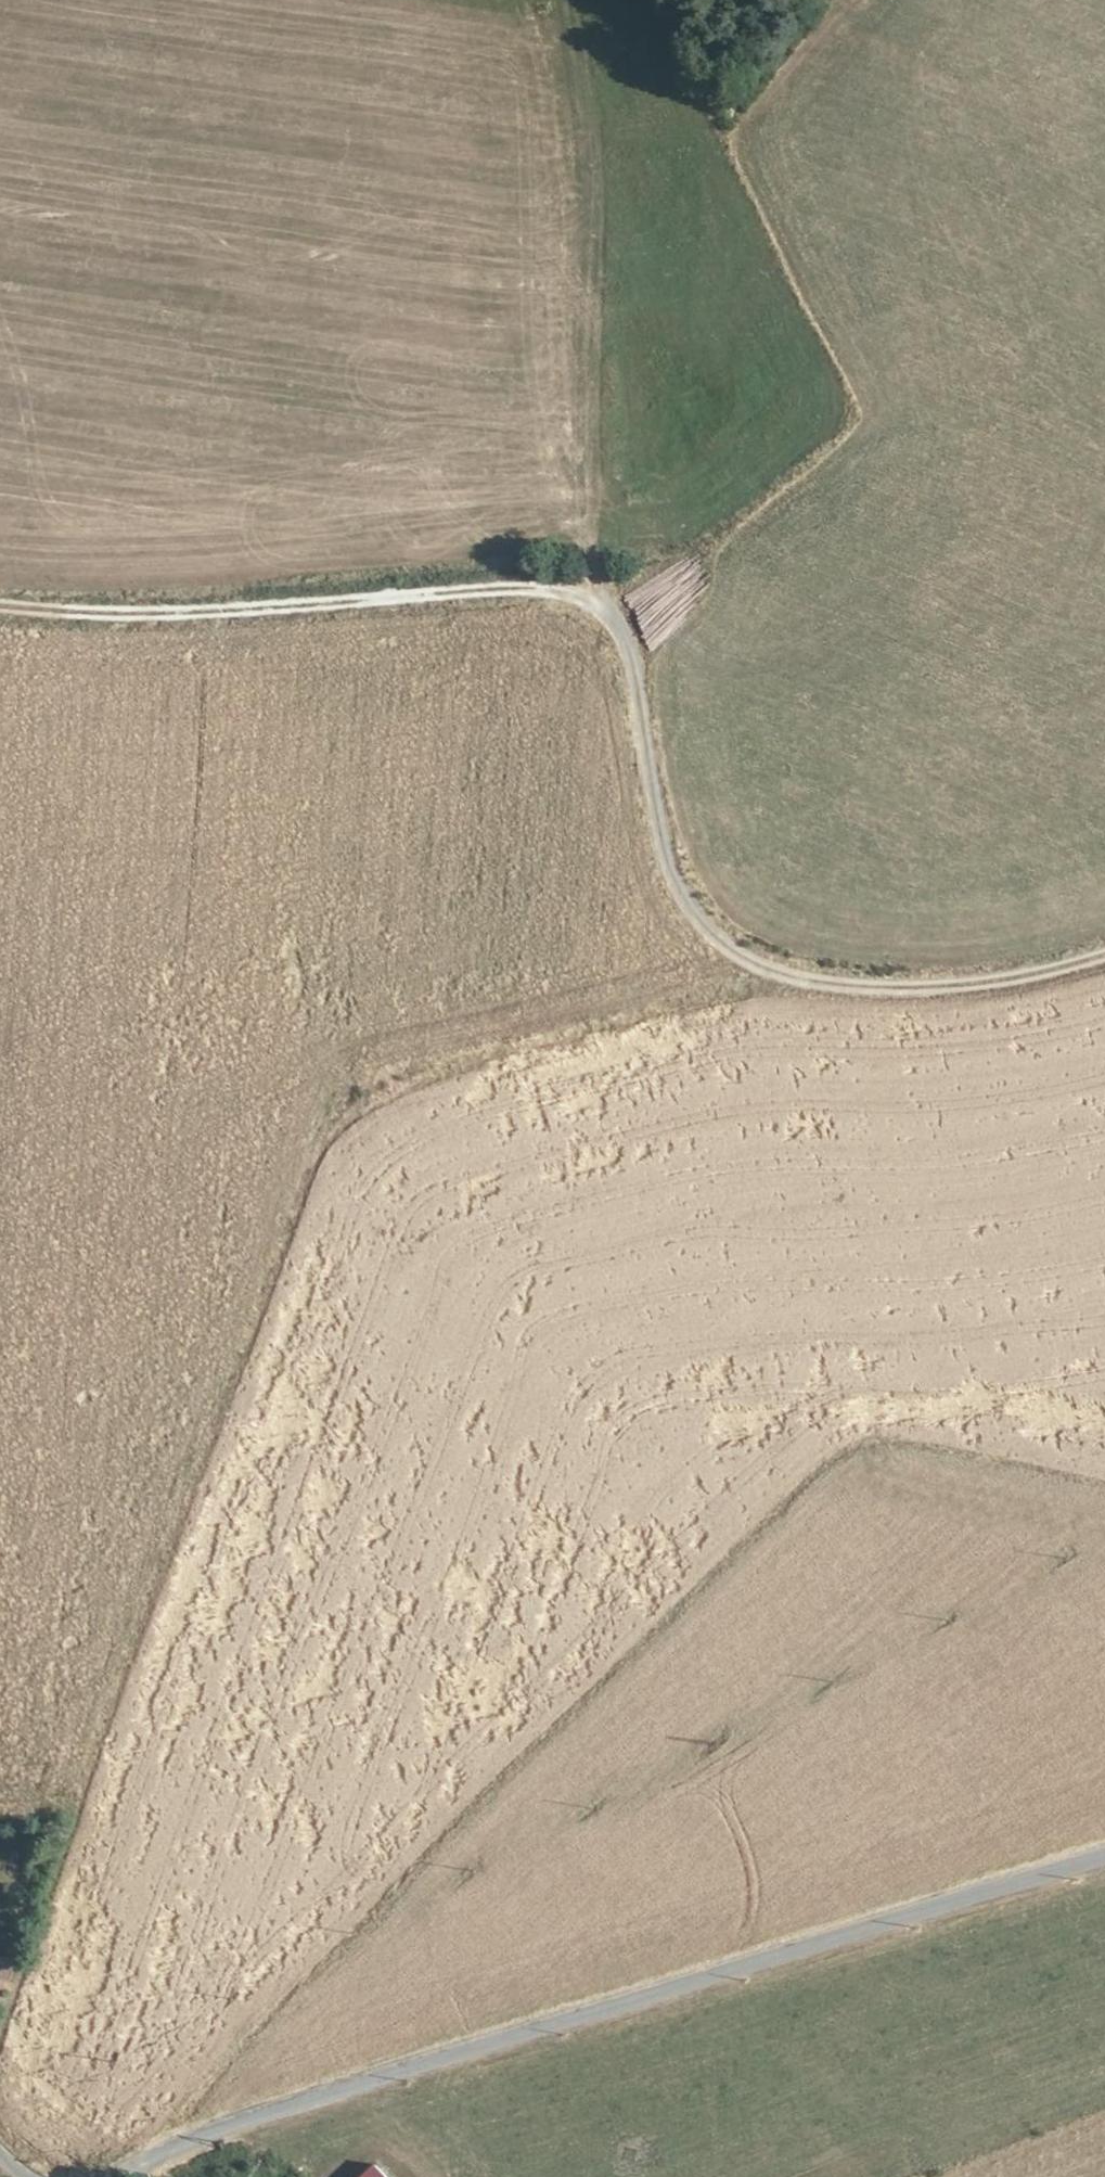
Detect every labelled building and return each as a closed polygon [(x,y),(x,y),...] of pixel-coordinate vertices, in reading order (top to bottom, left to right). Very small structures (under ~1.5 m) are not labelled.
[(362,2176),(399,2176),(381,2159),(362,2176)]
